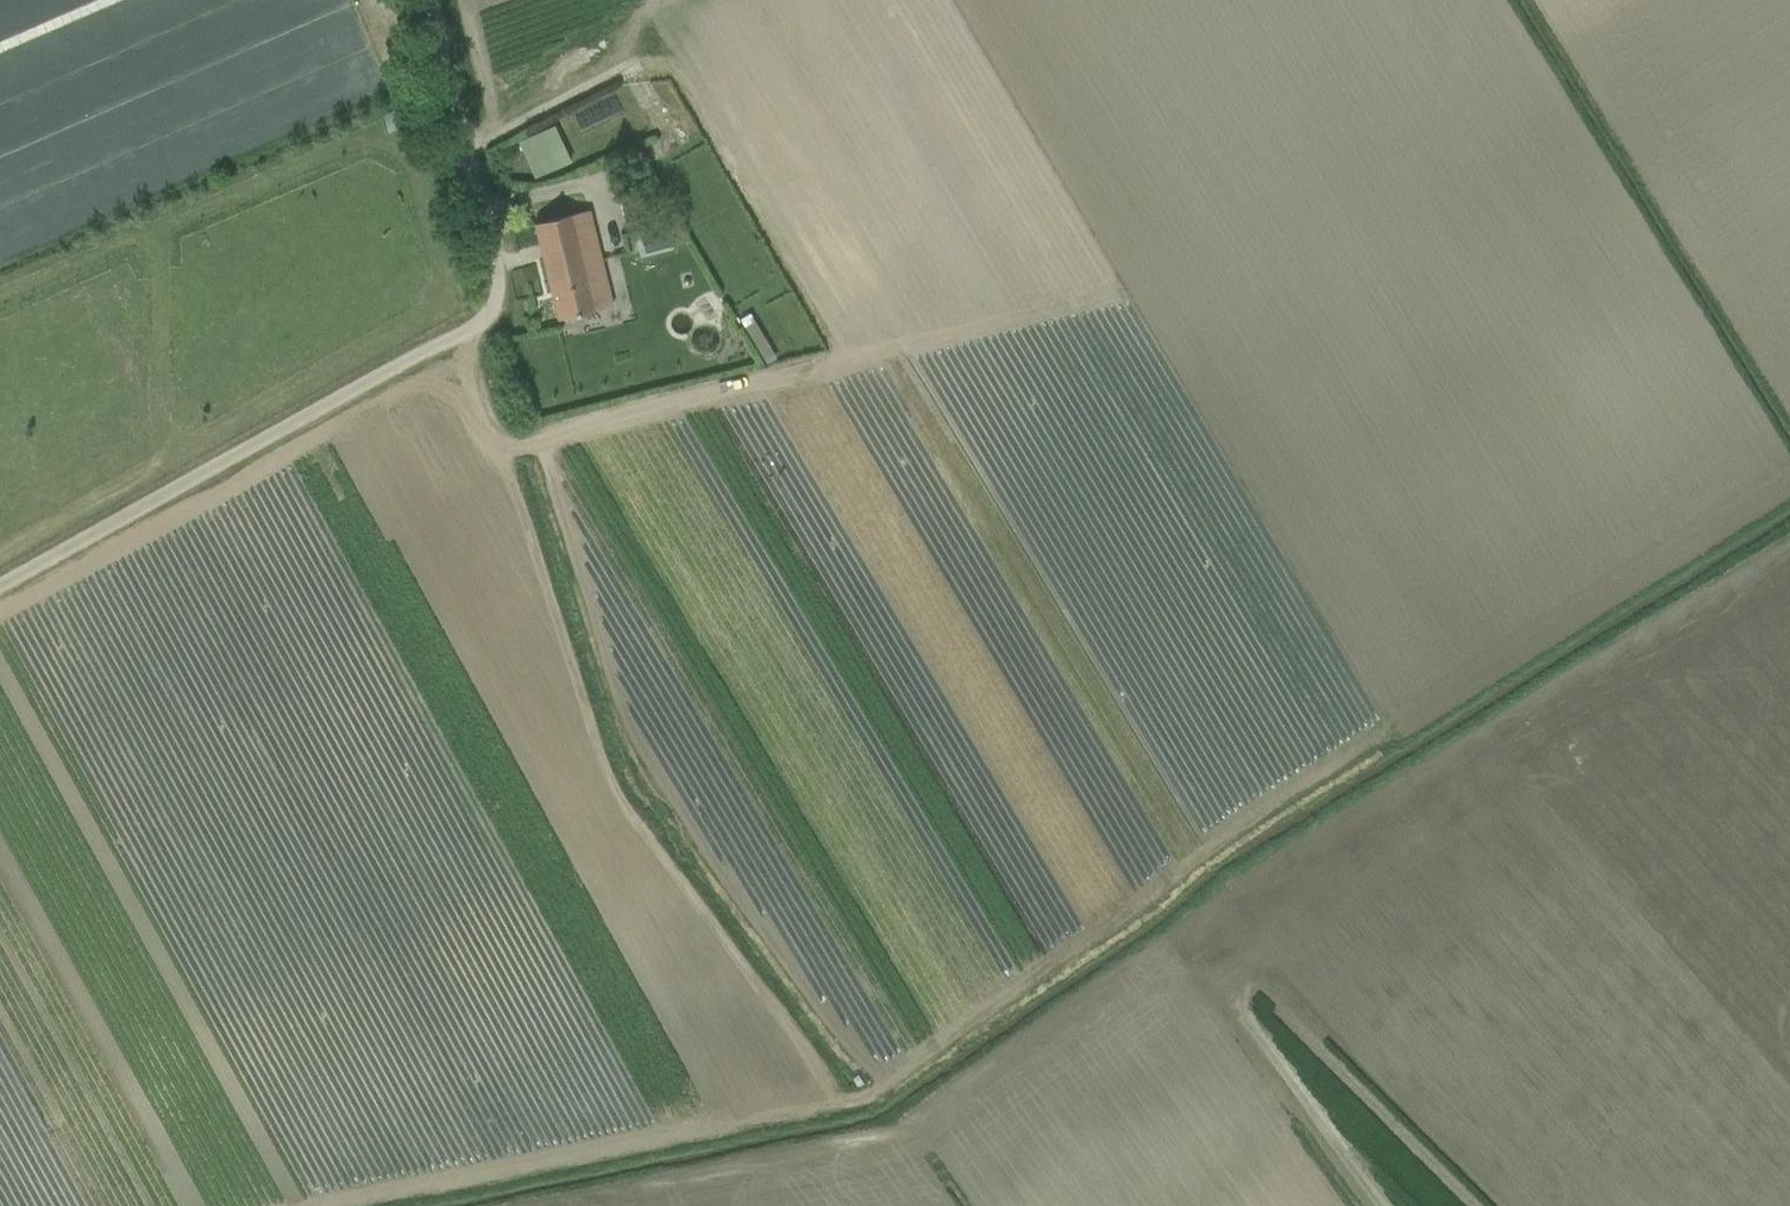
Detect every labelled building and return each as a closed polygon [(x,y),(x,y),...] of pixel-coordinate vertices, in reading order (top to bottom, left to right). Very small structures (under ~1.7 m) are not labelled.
[(588,210),(534,223),(558,319),(612,306),(607,287),(590,291),(583,264),(600,260),(588,210)]
